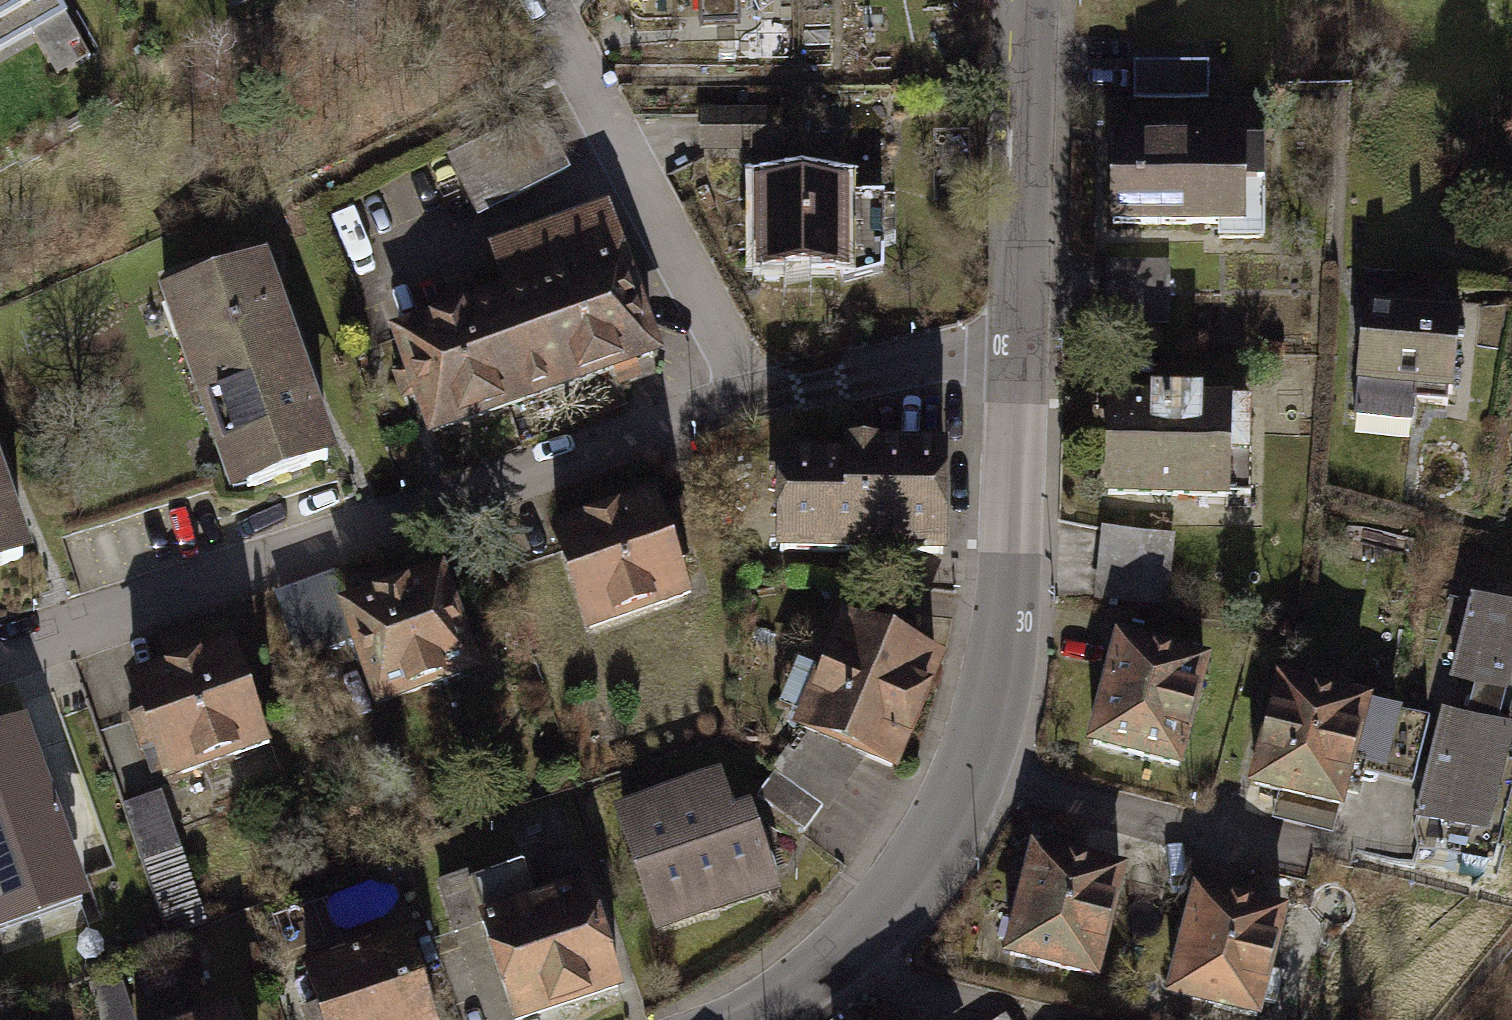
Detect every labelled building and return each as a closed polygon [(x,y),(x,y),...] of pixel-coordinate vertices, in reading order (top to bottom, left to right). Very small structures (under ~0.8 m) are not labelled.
[(32,0),(0,0),(0,18),(32,0)] [(52,19),(76,5),(73,0),(41,0),(52,19)] [(701,25),(740,23),(739,0),(700,0),(701,25)] [(1217,94),(1218,56),(1141,56),(1141,94),(1217,94)] [(1265,112),(1118,114),(1120,234),(1267,232),(1265,112)] [(553,113),(447,159),(476,225),(582,179),(553,113)] [(772,119),(705,120),(705,163),(772,163),(772,119)] [(492,283),(383,327),(432,449),(663,357),(597,192),(476,241),(492,283)] [(864,195),(765,199),(768,284),(868,281),(864,195)] [(286,259),(173,300),(250,510),(363,469),(286,259)] [(1483,304),(1370,296),(1362,418),(1475,425),(1483,304)] [(1106,390),(1106,497),(1238,496),(1238,390),(1106,390)] [(54,577),(0,423),(0,596),(54,577)] [(943,551),(942,457),(773,458),(774,552),(943,551)] [(705,608),(674,513),(570,547),(601,641),(705,608)] [(1173,534),(1103,525),(1094,596),(1164,605),(1173,534)] [(463,575),(354,612),(389,719),(498,684),(463,575)] [(835,611),(789,727),(895,769),(942,653),(835,611)] [(1497,611),(1478,691),(1506,698),(1502,717),(1511,719),(1511,615),(1497,611)] [(1245,680),(1132,649),(1104,752),(1217,782),(1245,680)] [(249,653),(141,689),(178,799),(286,762),(249,653)] [(1408,714),(1304,689),(1278,798),(1382,823),(1408,714)] [(1460,722),(1433,829),(1511,849),(1511,735),(1460,722)] [(25,731),(0,740),(0,907),(77,881),(25,731)] [(730,781),(624,811),(662,942),(785,907),(760,821),(742,826),(730,781)] [(174,930),(213,916),(169,789),(129,803),(174,930)] [(1043,851),(1022,959),(1133,981),(1154,873),(1043,851)] [(1199,1005),(1278,1019),(1310,1019),(1330,911),(1221,891),(1199,1005)] [(523,1019),(567,1019),(641,999),(611,894),(496,927),(523,1019)] [(313,965),(332,1019),(437,1019),(407,933),(313,965)] [(904,1019),(935,1019),(924,1005),(904,1019)] [(200,1019),(239,1019),(235,1009),(200,1019)]
